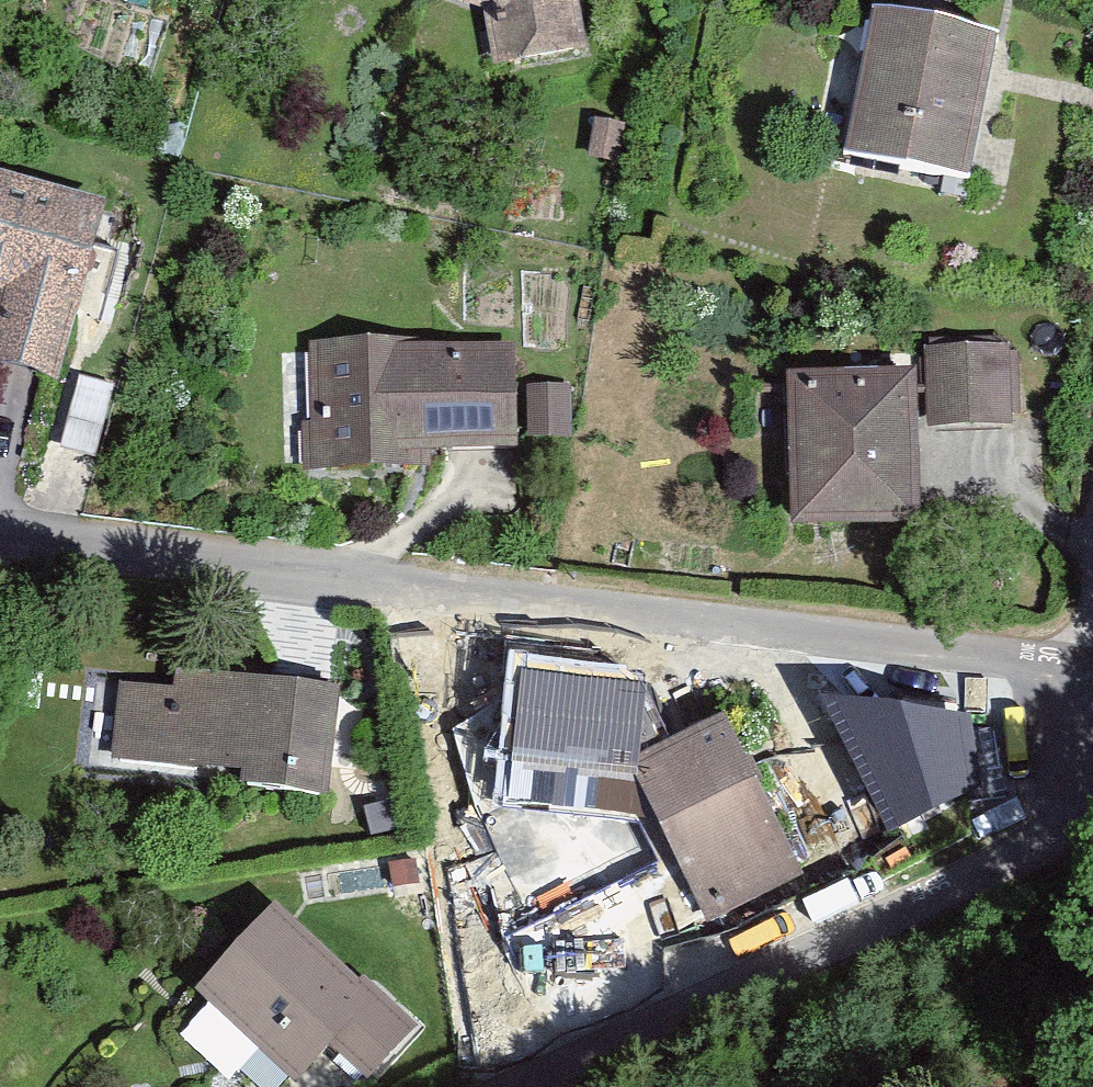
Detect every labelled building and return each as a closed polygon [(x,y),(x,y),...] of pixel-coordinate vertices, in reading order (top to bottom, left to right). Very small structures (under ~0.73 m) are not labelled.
[(493,14),(499,66),(581,57),(575,0),(446,0),(493,14)] [(1008,48),(892,25),(865,160),(981,183),(1008,48)] [(0,186),(0,295),(2,296),(0,303),(0,370),(58,386),(105,215),(0,186)] [(517,346),(307,349),(309,476),(433,474),(433,458),(518,457),(517,346)] [(924,350),(927,433),(1012,430),(1009,347),(924,350)] [(917,377),(788,380),(792,539),(921,536),(917,377)] [(78,379),(60,452),(98,461),(116,389),(78,379)] [(570,388),(526,389),(527,442),(572,440),(570,388)] [(571,701),(576,649),(513,644),(509,695),(571,701)] [(341,777),(350,701),(185,680),(183,700),(123,692),(113,771),(294,794),(297,771),(341,777)] [(980,824),(980,708),(864,708),(864,825),(980,824)] [(543,710),(535,790),(624,799),(632,718),(543,710)] [(727,729),(629,777),(702,925),(800,878),(727,729)] [(534,787),(486,792),(492,847),(540,842),(534,787)] [(280,911),(198,1008),(292,1086),(312,1086),(335,1060),(367,1086),(374,1086),(422,1031),(280,911)]
